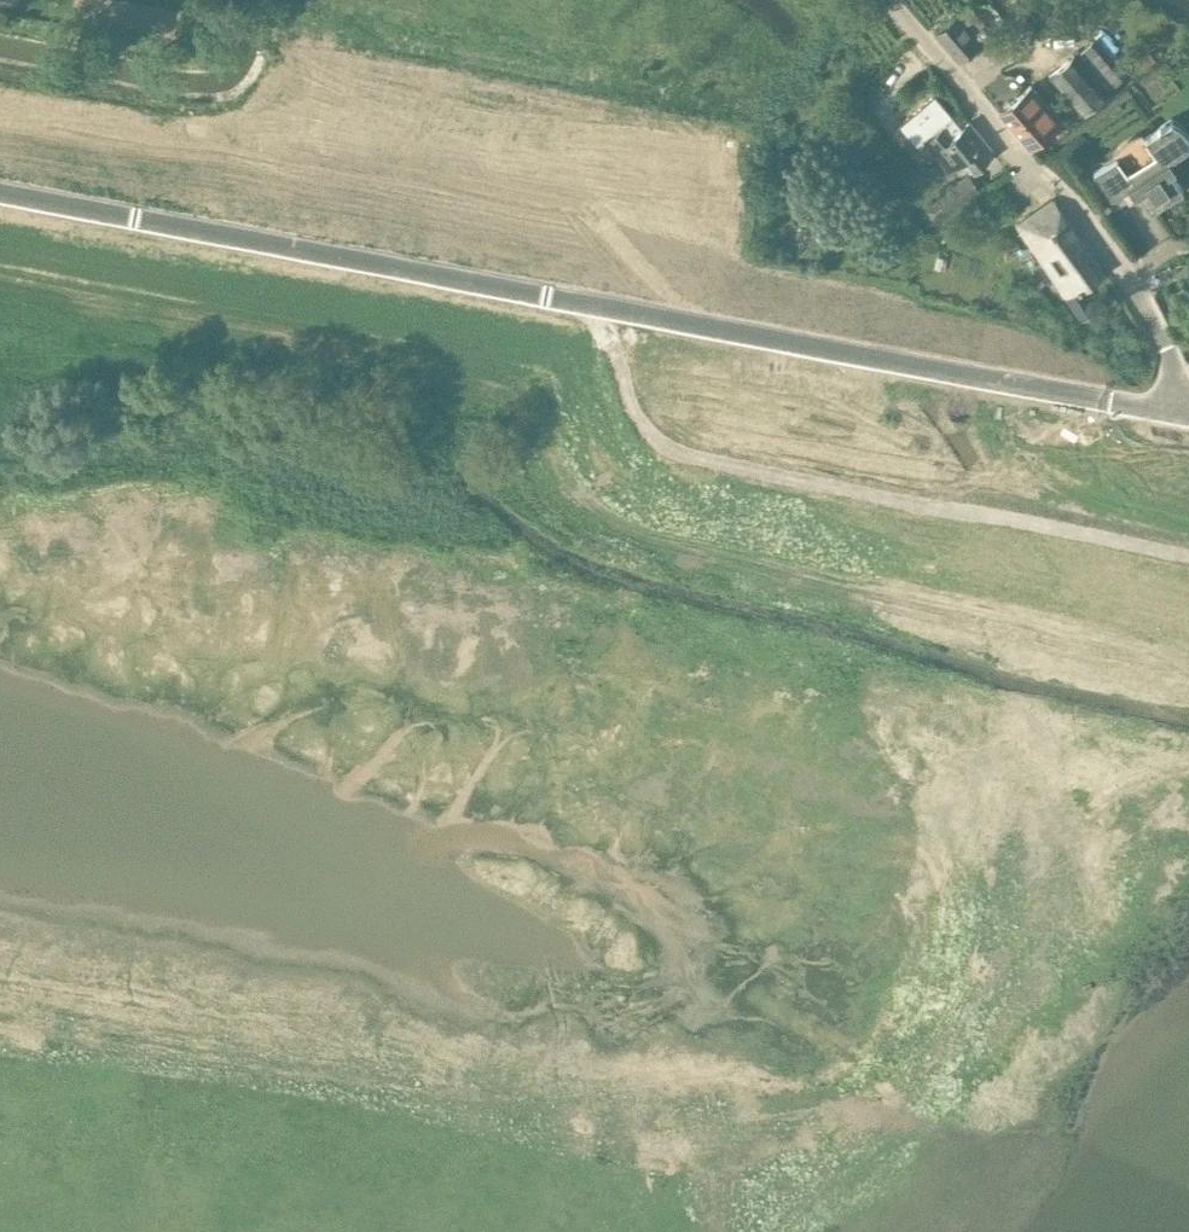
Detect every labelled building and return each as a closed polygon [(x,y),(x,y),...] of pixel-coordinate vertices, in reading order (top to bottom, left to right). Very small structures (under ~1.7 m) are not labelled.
[(985,19),(971,3),(957,14),(957,13),(936,31),(959,57),(980,40),(972,31),(985,19)] [(1047,49),(994,93),(1038,147),(1092,103),(1047,49)] [(1188,144),(1188,134),(1186,130),(1179,122),(1171,118),(1094,172),(1112,198),(1133,183),(1152,210),(1183,188),(1171,171),(1176,168),(1169,158),(1188,144)] [(993,150),(969,120),(952,134),(944,124),(925,140),(948,168),(965,154),(974,165),(993,150)] [(978,186),(968,173),(922,208),(932,221),(978,186)] [(1105,270),(1052,198),(1017,222),(1064,293),(1065,293),(1081,317),(1097,307),(1082,284),(1105,270)]
